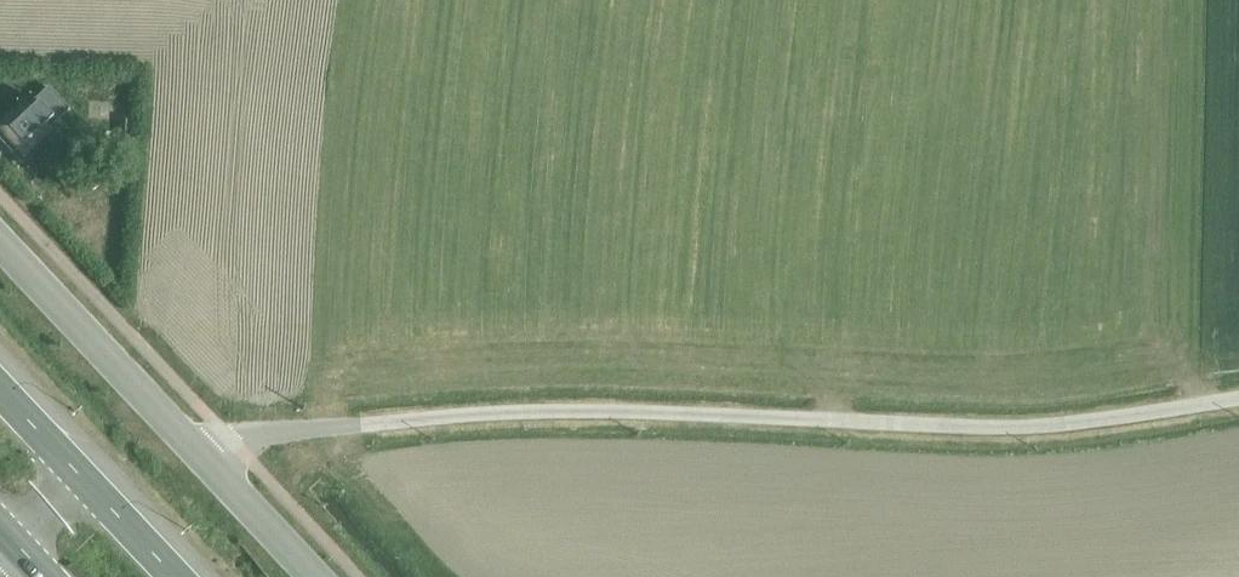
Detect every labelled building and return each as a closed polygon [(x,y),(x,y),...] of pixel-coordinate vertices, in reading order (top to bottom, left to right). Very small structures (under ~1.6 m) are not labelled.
[(59,131),(26,96),(0,120),(0,139),(24,164),(59,131)]
